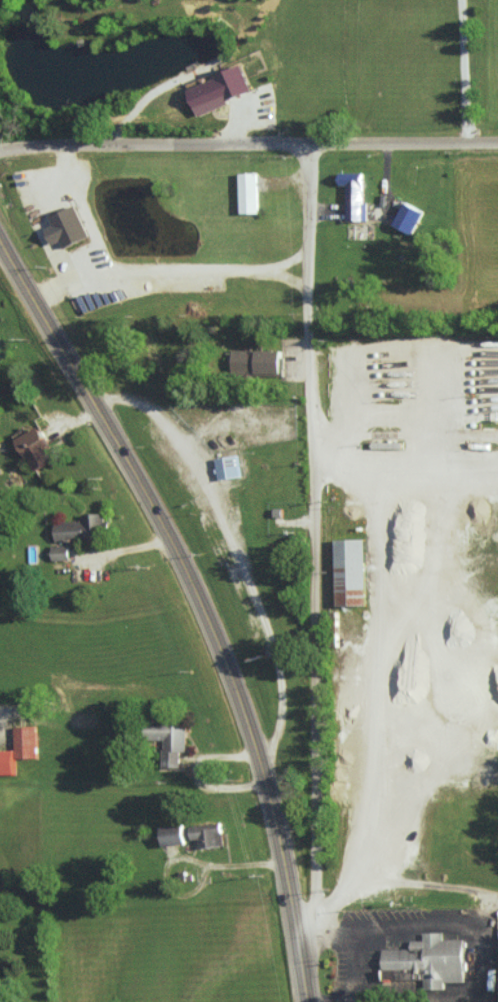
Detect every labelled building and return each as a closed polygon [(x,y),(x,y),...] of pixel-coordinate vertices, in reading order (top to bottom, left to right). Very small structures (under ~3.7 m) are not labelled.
[(251,93),(241,66),(186,87),(196,113),(251,93)] [(240,213),(258,213),(257,172),(238,173),(240,213)] [(367,220),(366,202),(361,202),(361,172),(339,172),(339,185),(346,185),(346,220),(367,220)] [(410,233),(422,211),(405,202),(393,224),(410,233)] [(88,237),(73,204),(47,217),(50,224),(42,228),(50,245),(59,240),(63,249),(88,237)] [(231,373),(279,374),(279,351),(231,349),(231,373)] [(31,471),(53,461),(38,427),(16,437),(31,471)] [(218,480),(240,475),(236,454),(214,458),(218,480)] [(103,513),(81,514),(81,521),(53,522),(54,540),(94,539),(94,531),(103,531),(103,513)] [(334,540),(335,606),(365,605),(364,539),(334,540)] [(67,560),(68,545),(51,545),(50,560),(67,560)] [(179,767),(179,751),(185,751),(185,719),(145,719),(145,740),(162,740),(162,767),(179,767)] [(15,774),(14,759),(37,758),(36,726),(13,726),(14,750),(0,750),(0,775),(15,774)] [(189,826),(190,840),(198,839),(199,848),(223,846),(220,823),(189,826)] [(160,845),(183,844),(182,824),(159,826),(160,845)] [(383,950),(411,949),(411,941),(424,941),(423,933),(443,933),(443,940),(464,940),(465,982),(444,983),(445,990),(424,990),(424,980),(383,980),(383,950)]
